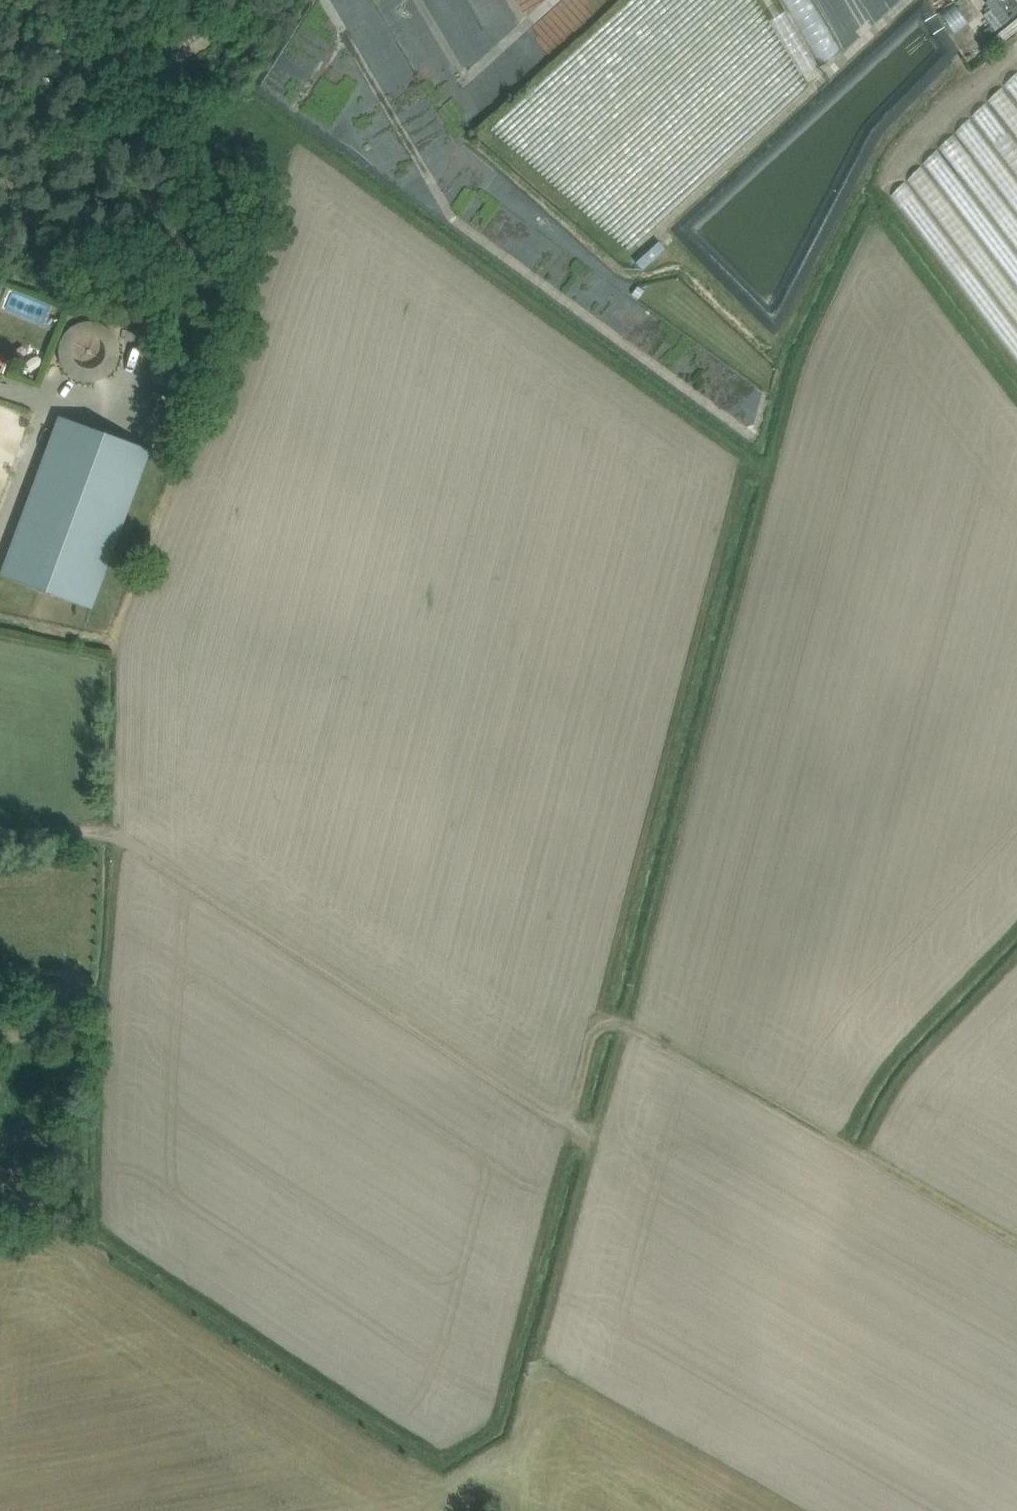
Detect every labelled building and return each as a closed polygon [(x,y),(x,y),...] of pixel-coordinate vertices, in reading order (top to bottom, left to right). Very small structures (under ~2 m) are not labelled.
[(1003,8),(997,0),(979,0),(978,1),(990,17),(1003,8)] [(1003,41),(1010,47),(1016,40),(1016,0),(1013,0),(999,14),(1014,28),(1003,41)] [(653,277),(676,254),(666,244),(644,267),(653,277)] [(637,286),(632,294),(638,298),(643,290),(637,286)] [(56,416),(0,575),(90,607),(150,448),(56,416)]
